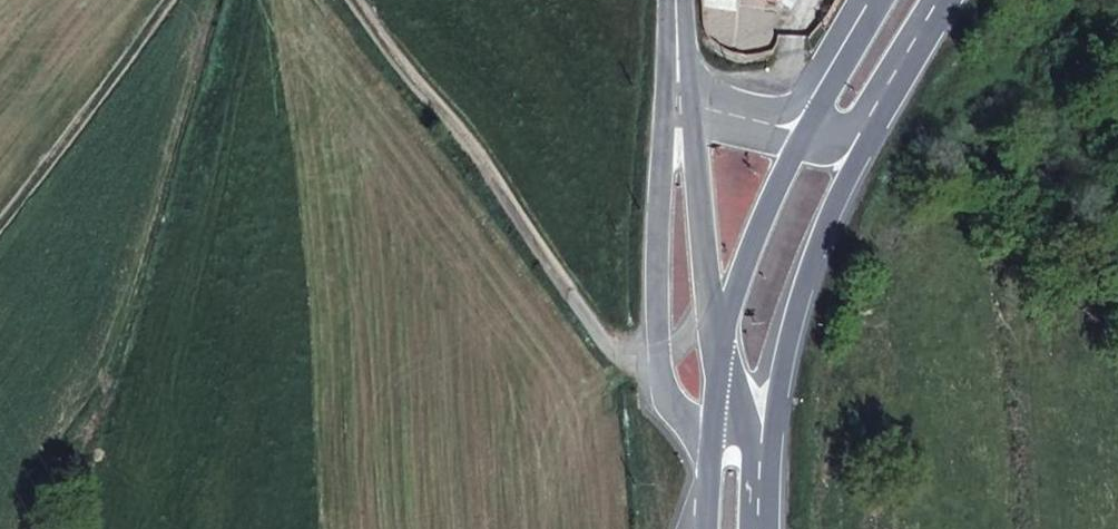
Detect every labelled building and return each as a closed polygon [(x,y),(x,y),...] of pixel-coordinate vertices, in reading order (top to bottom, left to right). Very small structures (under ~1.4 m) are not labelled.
[(790,9),(795,0),(770,0),(790,9)]
